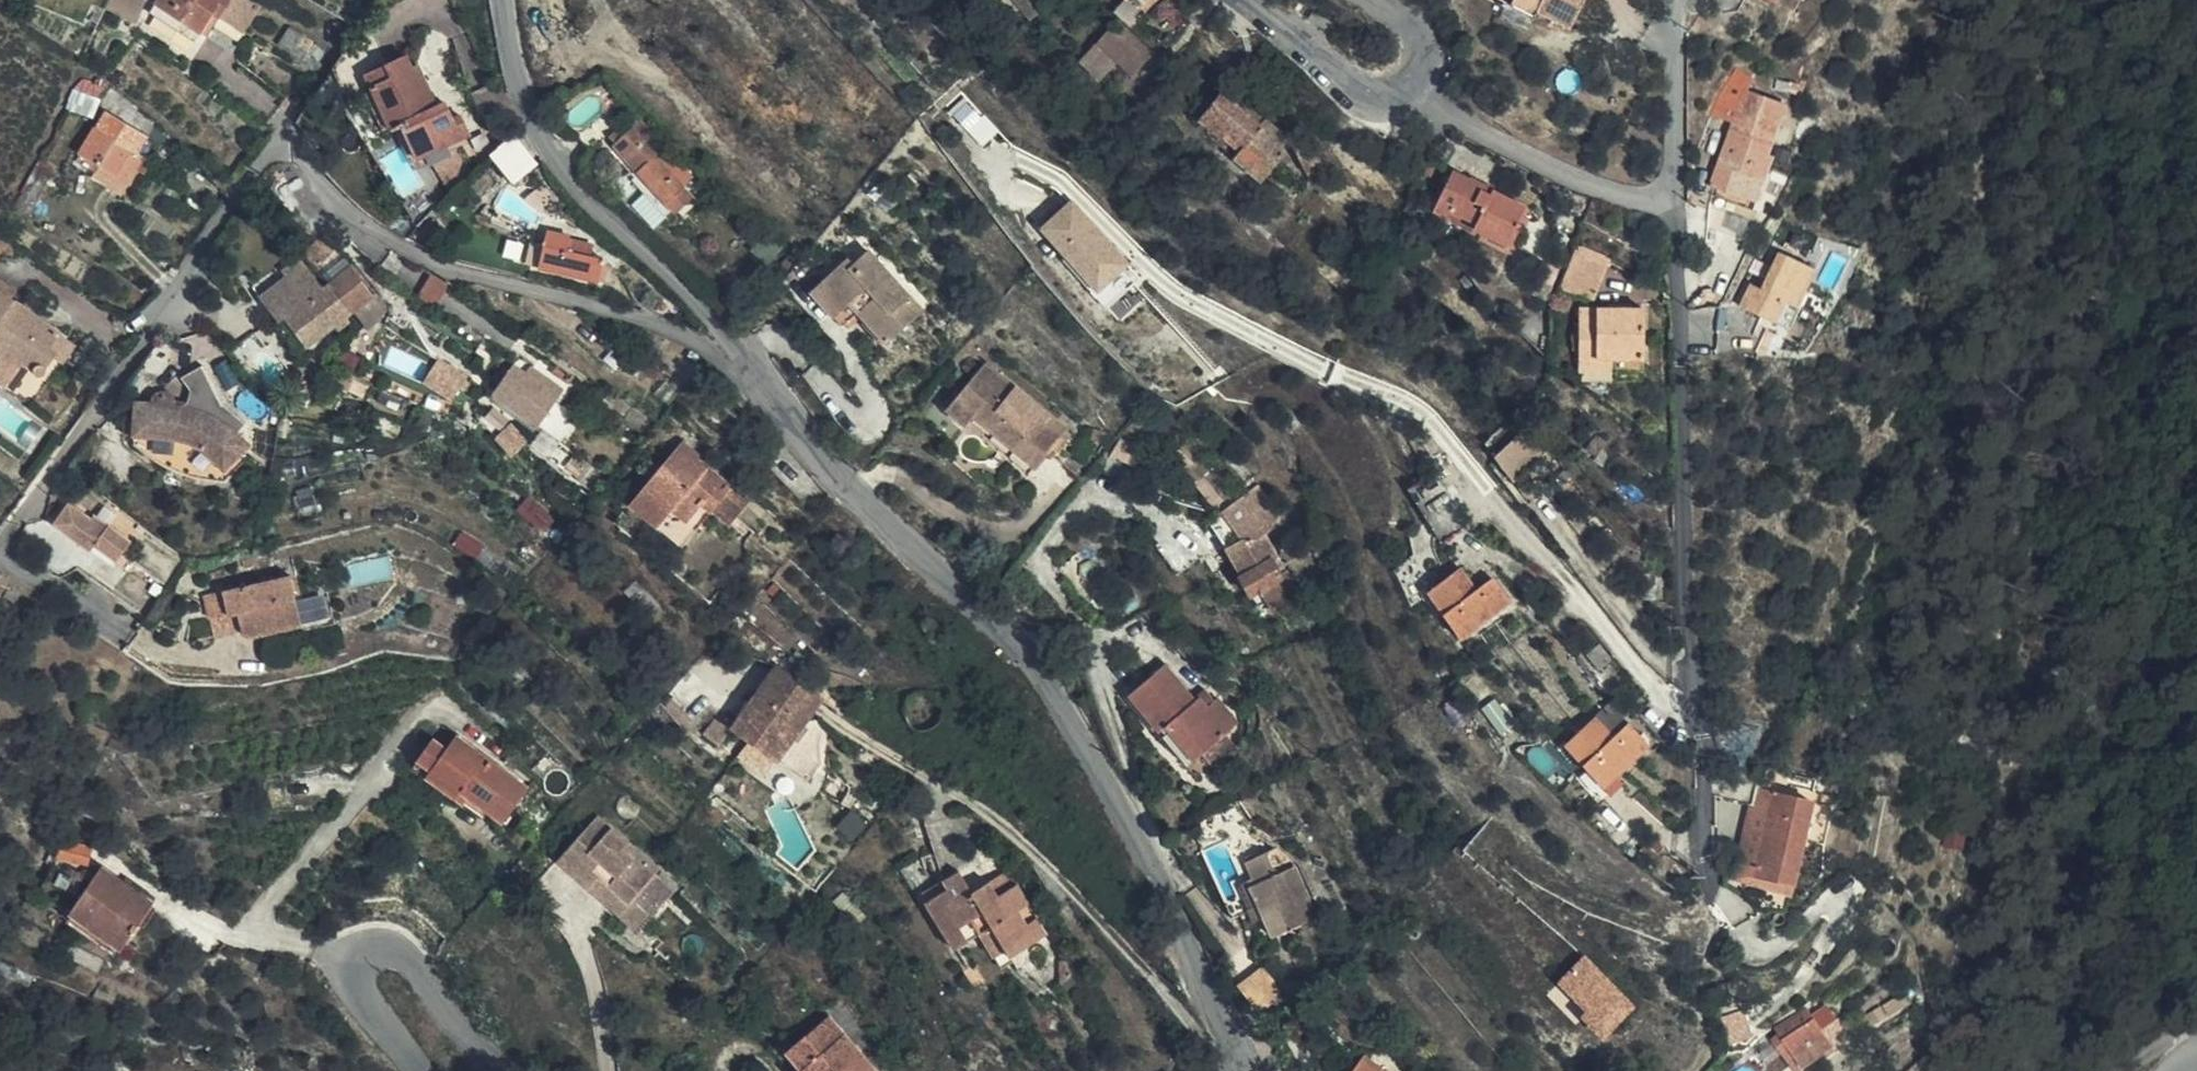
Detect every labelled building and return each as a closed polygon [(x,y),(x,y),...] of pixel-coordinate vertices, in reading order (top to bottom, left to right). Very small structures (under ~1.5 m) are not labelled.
[(104,9),(129,23),(141,0),(109,0),(104,9)] [(249,0),(158,0),(155,4),(200,33),(212,15),(246,33),(260,7),(249,0)] [(1031,17),(1043,8),(1036,0),(1016,0),(1031,17)] [(1509,6),(1534,20),(1539,12),(1571,29),(1585,0),(1512,0),(1509,6)] [(1117,62),(1135,76),(1154,52),(1114,19),(1079,61),(1103,80),(1117,62)] [(320,48),(292,30),(282,45),(310,64),(320,48)] [(420,85),(427,82),(421,68),(413,71),(407,58),(386,68),(384,66),(366,75),(372,87),(374,87),(393,130),(403,128),(419,158),(454,142),(445,124),(453,120),(444,103),(438,106),(431,108),(420,85)] [(438,106),(427,82),(420,85),(431,108),(438,106)] [(1291,141),(1264,118),(1260,124),(1235,105),(1240,100),(1224,87),(1199,121),(1222,140),(1218,145),(1261,182),(1285,153),(1281,150),(1287,142),(1289,143),(1292,146),(1307,176),(1324,166),(1306,133),(1291,141)] [(77,92),(75,91),(65,108),(90,117),(94,98),(91,97),(90,97),(89,98),(87,98),(86,98),(84,98),(81,98),(80,97),(79,95),(78,94),(77,92)] [(1714,196),(1738,205),(1740,199),(1758,204),(1775,158),(1770,155),(1788,107),(1748,92),(1712,188),(1716,190),(1714,196)] [(1260,124),(1264,118),(1240,100),(1235,105),(1260,124)] [(951,111),(968,130),(979,120),(962,101),(951,111)] [(636,108),(636,106),(636,105),(635,104),(634,103),(633,102),(631,102),(630,102),(628,103),(626,105),(626,106),(627,108),(627,109),(628,111),(630,112),(631,112),(632,112),(633,111),(635,110),(636,108)] [(80,154),(115,174),(129,152),(135,155),(146,138),(107,113),(97,128),(96,128),(80,154)] [(641,138),(646,134),(651,130),(635,114),(614,133),(609,137),(617,146),(633,130),(641,138)] [(445,124),(454,142),(468,136),(459,117),(453,120),(445,124)] [(609,137),(614,133),(601,118),(580,135),(592,152),(609,137)] [(979,120),(968,130),(984,147),(995,137),(979,120)] [(662,152),(646,134),(641,138),(633,130),(617,146),(616,147),(640,173),(662,152)] [(1430,150),(1437,138),(1425,131),(1418,144),(1430,150)] [(539,161),(516,135),(494,154),(516,180),(539,161)] [(129,183),(143,160),(135,155),(129,152),(115,174),(129,183)] [(32,180),(46,161),(42,158),(28,182),(23,192),(32,180)] [(1437,185),(1445,190),(1452,174),(1444,170),(1437,185)] [(1525,207),(1493,191),(1490,196),(1466,183),(1469,180),(1454,172),(1452,174),(1445,190),(1438,205),(1476,225),(1474,229),(1506,245),(1525,207)] [(1490,196),(1493,191),(1494,188),(1471,177),(1469,180),(1466,183),(1490,196)] [(1587,207),(1588,204),(1587,202),(1585,200),(1583,199),(1581,198),(1578,198),(1575,198),(1573,199),(1570,202),(1569,204),(1569,207),(1569,209),(1571,211),(1574,213),(1577,214),(1580,215),(1584,213),(1586,209),(1587,207)] [(1131,261),(1073,199),(1042,228),(1099,290),(1131,261)] [(1740,199),(1738,205),(1755,212),(1758,204),(1740,199)] [(505,222),(508,216),(499,212),(497,218),(505,222)] [(1651,229),(1651,227),(1650,225),(1650,223),(1648,222),(1646,221),(1644,220),(1642,220),(1640,221),(1639,222),(1637,224),(1636,226),(1636,229),(1636,231),(1637,233),(1640,235),(1642,235),(1645,235),(1647,235),(1649,233),(1650,232),(1651,230),(1651,229)] [(446,238),(433,221),(425,228),(437,245),(446,238)] [(546,231),(543,250),(540,266),(603,280),(606,262),(591,257),(593,247),(570,240),(569,238),(546,231)] [(0,237),(0,252),(1,251),(13,258),(19,249),(0,237)] [(329,256),(316,242),(304,253),(316,266),(329,256)] [(1591,302),(1608,259),(1577,246),(1560,289),(1591,302)] [(540,266),(543,250),(533,248),(528,263),(540,266)] [(922,311),(867,250),(853,263),(848,258),(811,292),(842,325),(857,311),(886,342),(922,311)] [(1744,307),(1779,323),(1789,304),(1800,309),(1818,272),(1783,255),(1764,290),(1754,286),(1744,307)] [(352,313),(330,283),(326,286),(303,258),(284,272),(289,278),(264,297),(281,321),(276,326),(302,360),(317,350),(312,343),(334,326),(346,317),(352,313)] [(175,278),(179,271),(172,267),(167,273),(175,278)] [(351,267),(330,283),(352,313),(374,297),(351,267)] [(59,334),(12,300),(16,293),(0,282),(0,385),(4,388),(22,362),(33,369),(35,372),(36,374),(38,376),(41,376),(42,376),(45,373),(46,372),(45,369),(46,367),(49,364),(53,358),(55,355),(48,350),(59,334)] [(1789,304),(1779,323),(1791,329),(1800,309),(1789,304)] [(1579,308),(1579,359),(1613,361),(1614,370),(1614,372),(1644,373),(1645,310),(1579,308)] [(346,317),(334,326),(339,331),(352,323),(346,317)] [(72,345),(59,334),(48,350),(55,355),(53,358),(62,363),(72,345)] [(442,356),(426,382),(455,400),(471,374),(442,356)] [(1613,361),(1579,359),(1579,370),(1614,370),(1613,361)] [(1040,418),(1044,412),(985,363),(946,409),(965,425),(972,416),(1033,468),(1060,436),(1040,418)] [(556,397),(557,396),(526,375),(514,367),(491,400),(534,430),(556,397)] [(526,375),(557,396),(563,388),(532,367),(526,375)] [(127,435),(133,436),(145,438),(144,447),(138,446),(140,449),(145,451),(151,454),(155,457),(157,460),(170,467),(187,474),(193,474),(194,475),(197,475),(199,476),(201,477),(206,478),(208,480),(215,479),(244,450),(239,444),(242,441),(238,431),(245,425),(224,406),(205,369),(182,381),(183,382),(185,384),(187,387),(188,388),(189,391),(190,393),(190,395),(190,397),(189,399),(188,402),(186,404),(183,405),(179,405),(176,405),(174,403),(172,400),(168,399),(166,396),(163,395),(161,393),(159,394),(155,397),(153,403),(135,403),(134,419),(126,418),(127,435)] [(1065,430),(1044,412),(1040,418),(1060,436),(1065,430)] [(1527,431),(1514,414),(1514,415),(1484,445),(1495,458),(1527,431)] [(972,416),(965,425),(1027,476),(1033,468),(972,416)] [(1112,437),(1100,429),(1090,428),(1085,436),(1105,447),(1112,437)] [(1544,450),(1527,431),(1495,458),(1495,459),(1513,480),(1523,470),(1544,450)] [(1596,456),(1601,450),(1610,438),(1603,433),(1600,437),(1599,438),(1597,436),(1596,435),(1586,449),(1596,456)] [(145,438),(133,436),(138,446),(144,447),(145,438)] [(701,506),(722,481),(698,461),(702,458),(683,442),(629,503),(678,544),(706,511),(701,506)] [(1198,466),(1206,458),(1187,442),(1179,451),(1198,466)] [(1124,485),(1144,458),(1123,444),(1106,472),(1124,485)] [(1613,459),(1601,450),(1596,456),(1592,461),(1607,469),(1613,459)] [(1234,492),(1206,458),(1198,466),(1225,499),(1234,492)] [(181,489),(187,474),(170,467),(164,481),(181,489)] [(1463,525),(1450,506),(1432,475),(1412,487),(1446,540),(1465,528),(1463,525)] [(726,528),(747,502),(722,481),(701,506),(706,511),(709,514),(726,528)] [(1265,485),(1230,504),(1240,523),(1231,528),(1236,538),(1224,544),(1252,595),(1254,593),(1258,601),(1261,600),(1266,609),(1271,606),(1274,611),(1300,596),(1265,534),(1286,523),(1265,485)] [(1240,523),(1230,504),(1208,516),(1224,544),(1236,538),(1231,528),(1240,523)] [(58,526),(94,553),(100,546),(120,561),(132,544),(106,525),(103,529),(71,507),(58,526)] [(678,544),(681,547),(709,514),(706,511),(678,544)] [(100,546),(94,553),(114,568),(120,561),(100,546)] [(255,567),(253,558),(242,561),(244,570),(255,567)] [(1509,603),(1490,578),(1474,590),(1460,568),(1427,592),(1462,638),(1509,603)] [(300,625),(289,576),(204,596),(214,636),(240,631),(242,632),(244,634),(247,635),(250,637),(300,625)] [(1612,660),(1600,644),(1586,655),(1599,671),(1612,660)] [(777,664),(733,726),(777,760),(803,724),(796,718),(816,691),(777,664)] [(1219,701),(1217,703),(1209,710),(1199,697),(1195,701),(1164,665),(1129,695),(1159,730),(1166,726),(1194,760),(1238,723),(1219,701)] [(796,718),(803,724),(822,697),(816,691),(796,718)] [(1209,710),(1217,703),(1207,691),(1199,697),(1209,710)] [(1625,735),(1631,729),(1610,703),(1595,717),(1612,736),(1620,730),(1625,735)] [(720,745),(733,726),(719,714),(704,733),(720,745)] [(1648,747),(1631,729),(1625,735),(1620,730),(1612,736),(1595,717),(1565,744),(1602,788),(1648,747)] [(432,739),(417,760),(431,770),(427,777),(455,798),(460,791),(466,796),(488,811),(497,799),(512,810),(528,788),(456,736),(447,749),(432,739)] [(431,770),(417,760),(412,767),(427,777),(431,770)] [(1735,869),(1751,873),(1769,793),(1753,790),(1735,869)] [(460,791),(455,798),(462,803),(466,796),(460,791)] [(1769,793),(1751,873),(1792,883),(1810,803),(1769,793)] [(503,822),(512,810),(497,799),(488,811),(503,822)] [(869,824),(853,809),(839,824),(855,839),(869,824)] [(558,859),(589,887),(599,875),(630,903),(633,899),(652,916),(673,893),(654,876),(658,873),(597,817),(558,859)] [(92,847),(60,840),(57,858),(88,864),(92,847)] [(1246,860),(1253,877),(1269,913),(1264,916),(1273,936),(1317,916),(1295,866),(1276,848),(1246,860)] [(121,948),(152,903),(103,868),(72,914),(121,948)] [(1749,883),(1751,873),(1735,869),(1733,880),(1749,883)] [(1016,884),(1010,887),(996,895),(988,882),(971,892),(958,871),(942,880),(948,889),(929,900),(925,902),(952,949),(978,935),(992,927),(1004,950),(1009,957),(1047,935),(1016,884)] [(996,895),(1010,887),(1002,873),(988,882),(996,895)] [(1792,883),(1751,873),(1749,883),(1789,892),(1792,883)] [(599,875),(589,887),(639,931),(652,916),(633,899),(630,903),(599,875)] [(1269,913),(1253,877),(1242,883),(1257,919),(1264,916),(1269,913)] [(948,889),(942,880),(924,891),(929,900),(948,889)] [(991,957),(1004,950),(992,927),(978,935),(979,935),(991,957)] [(1608,1034),(1638,1003),(1586,951),(1555,982),(1608,1034)] [(1283,991),(1264,964),(1239,983),(1257,1010),(1283,991)] [(1852,1038),(1842,1023),(1826,1033),(1823,1029),(1836,1018),(1826,1005),(1813,1015),(1806,1006),(1774,1029),(1777,1036),(1771,1041),(1795,1070),(1805,1070),(1852,1038)] [(801,1069),(803,1070),(875,1070),(828,1015),(787,1052),(801,1069)] [(1362,1057),(1351,1070),(1380,1070),(1362,1057)]
